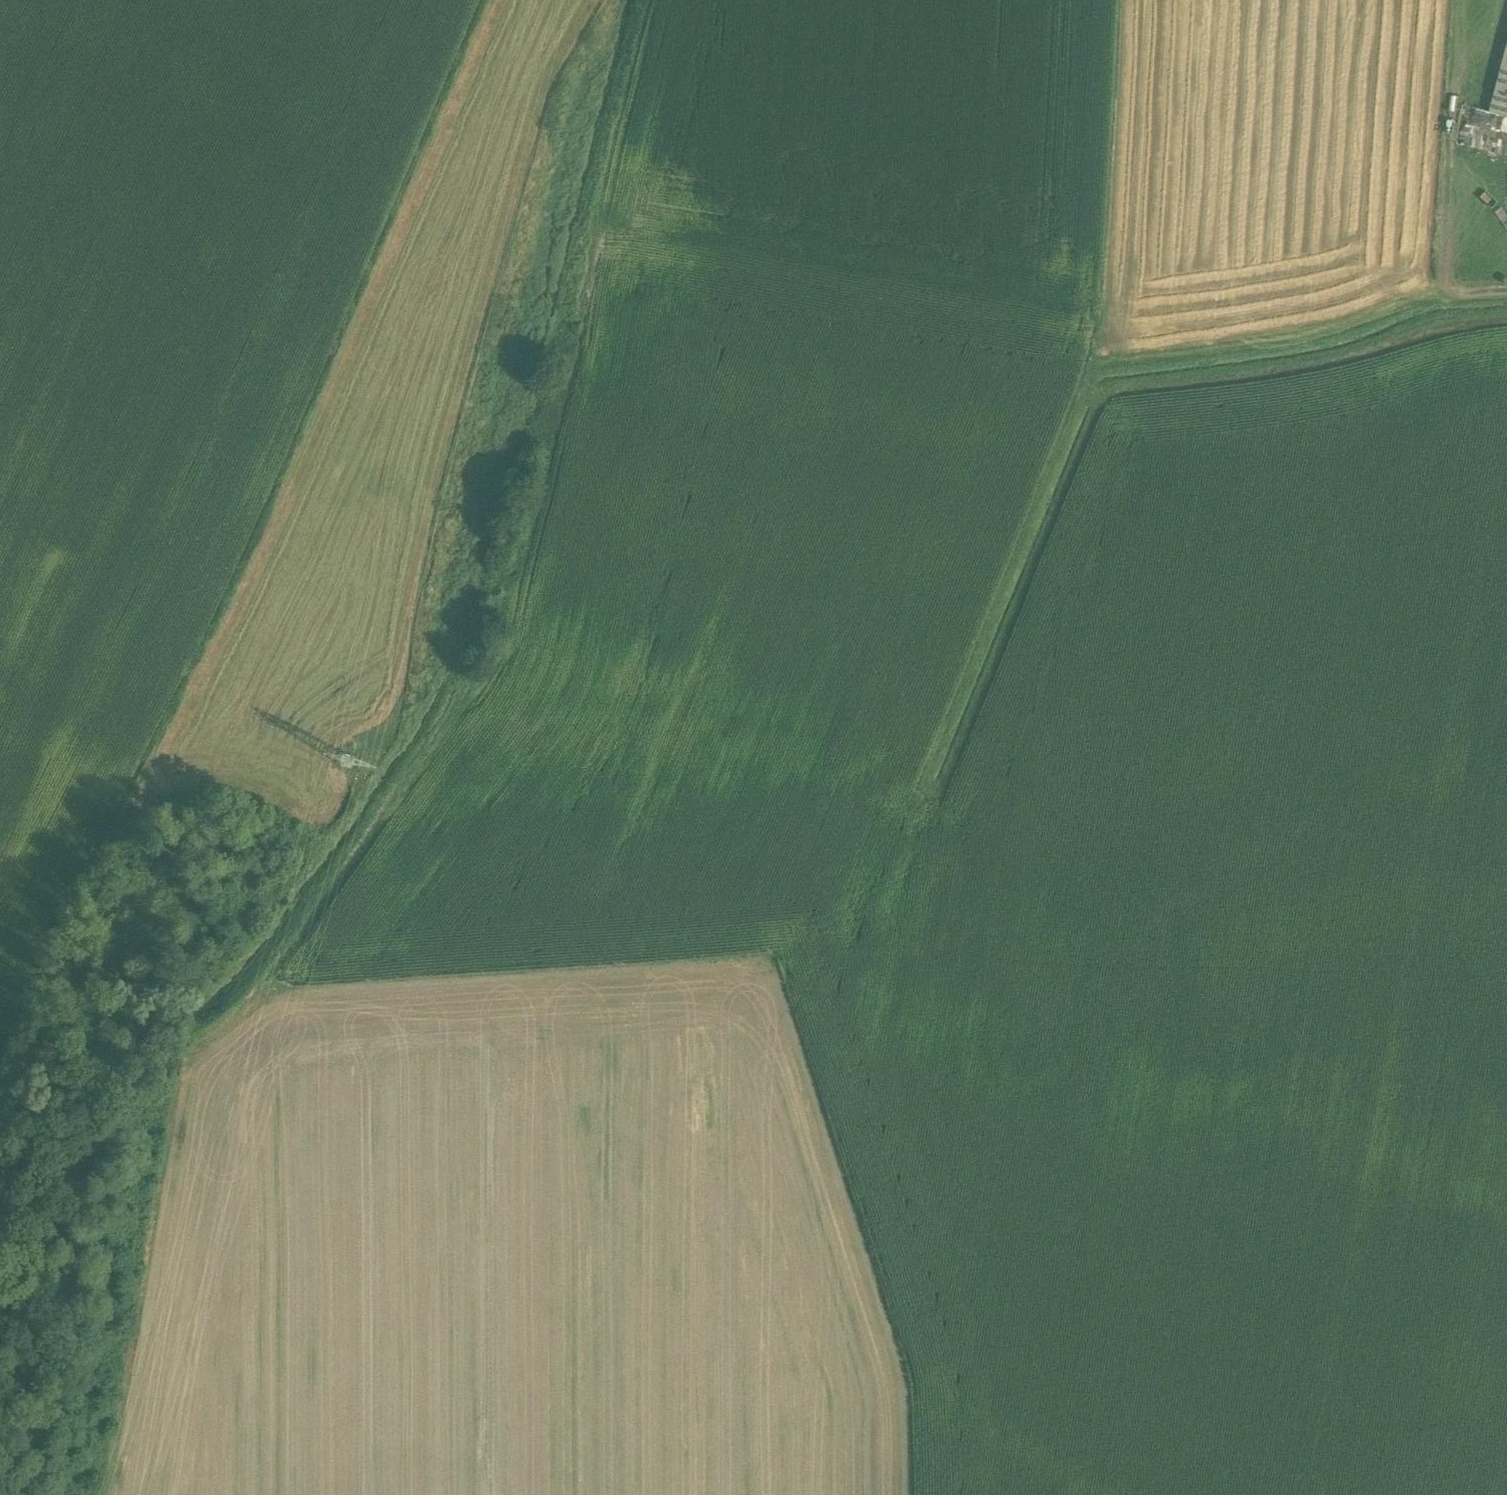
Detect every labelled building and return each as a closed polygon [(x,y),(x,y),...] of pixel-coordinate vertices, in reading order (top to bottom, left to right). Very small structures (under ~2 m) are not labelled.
[(1491,114),(1506,118),(1506,53),(1491,114)]
